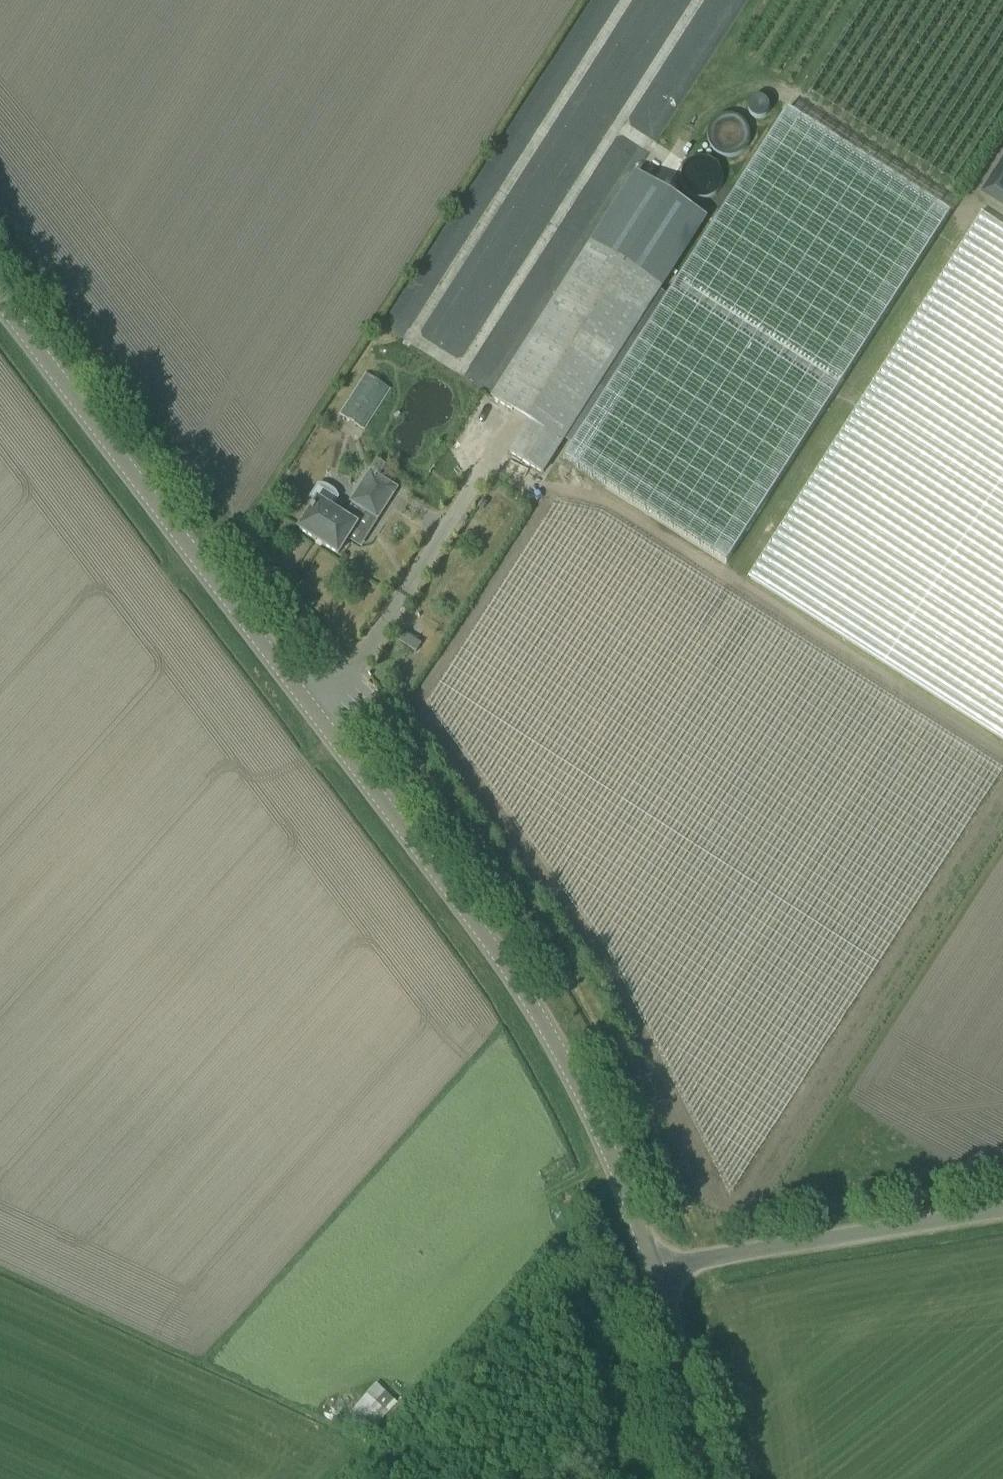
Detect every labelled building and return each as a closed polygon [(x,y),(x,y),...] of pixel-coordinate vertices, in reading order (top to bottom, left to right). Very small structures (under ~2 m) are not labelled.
[(727,562),(950,213),(787,109),(564,458),(727,562)] [(529,422),(509,453),(541,474),(660,288),(590,244),(492,398),(529,422)] [(299,529),(337,554),(365,510),(377,518),(395,489),(369,473),(351,502),(354,503),(344,518),(330,509),(337,498),(335,494),(333,491),(326,487),(323,486),(318,486),(310,498),(317,501),(299,529)] [(479,497),(475,504),(483,509),(487,502),(479,497)]
